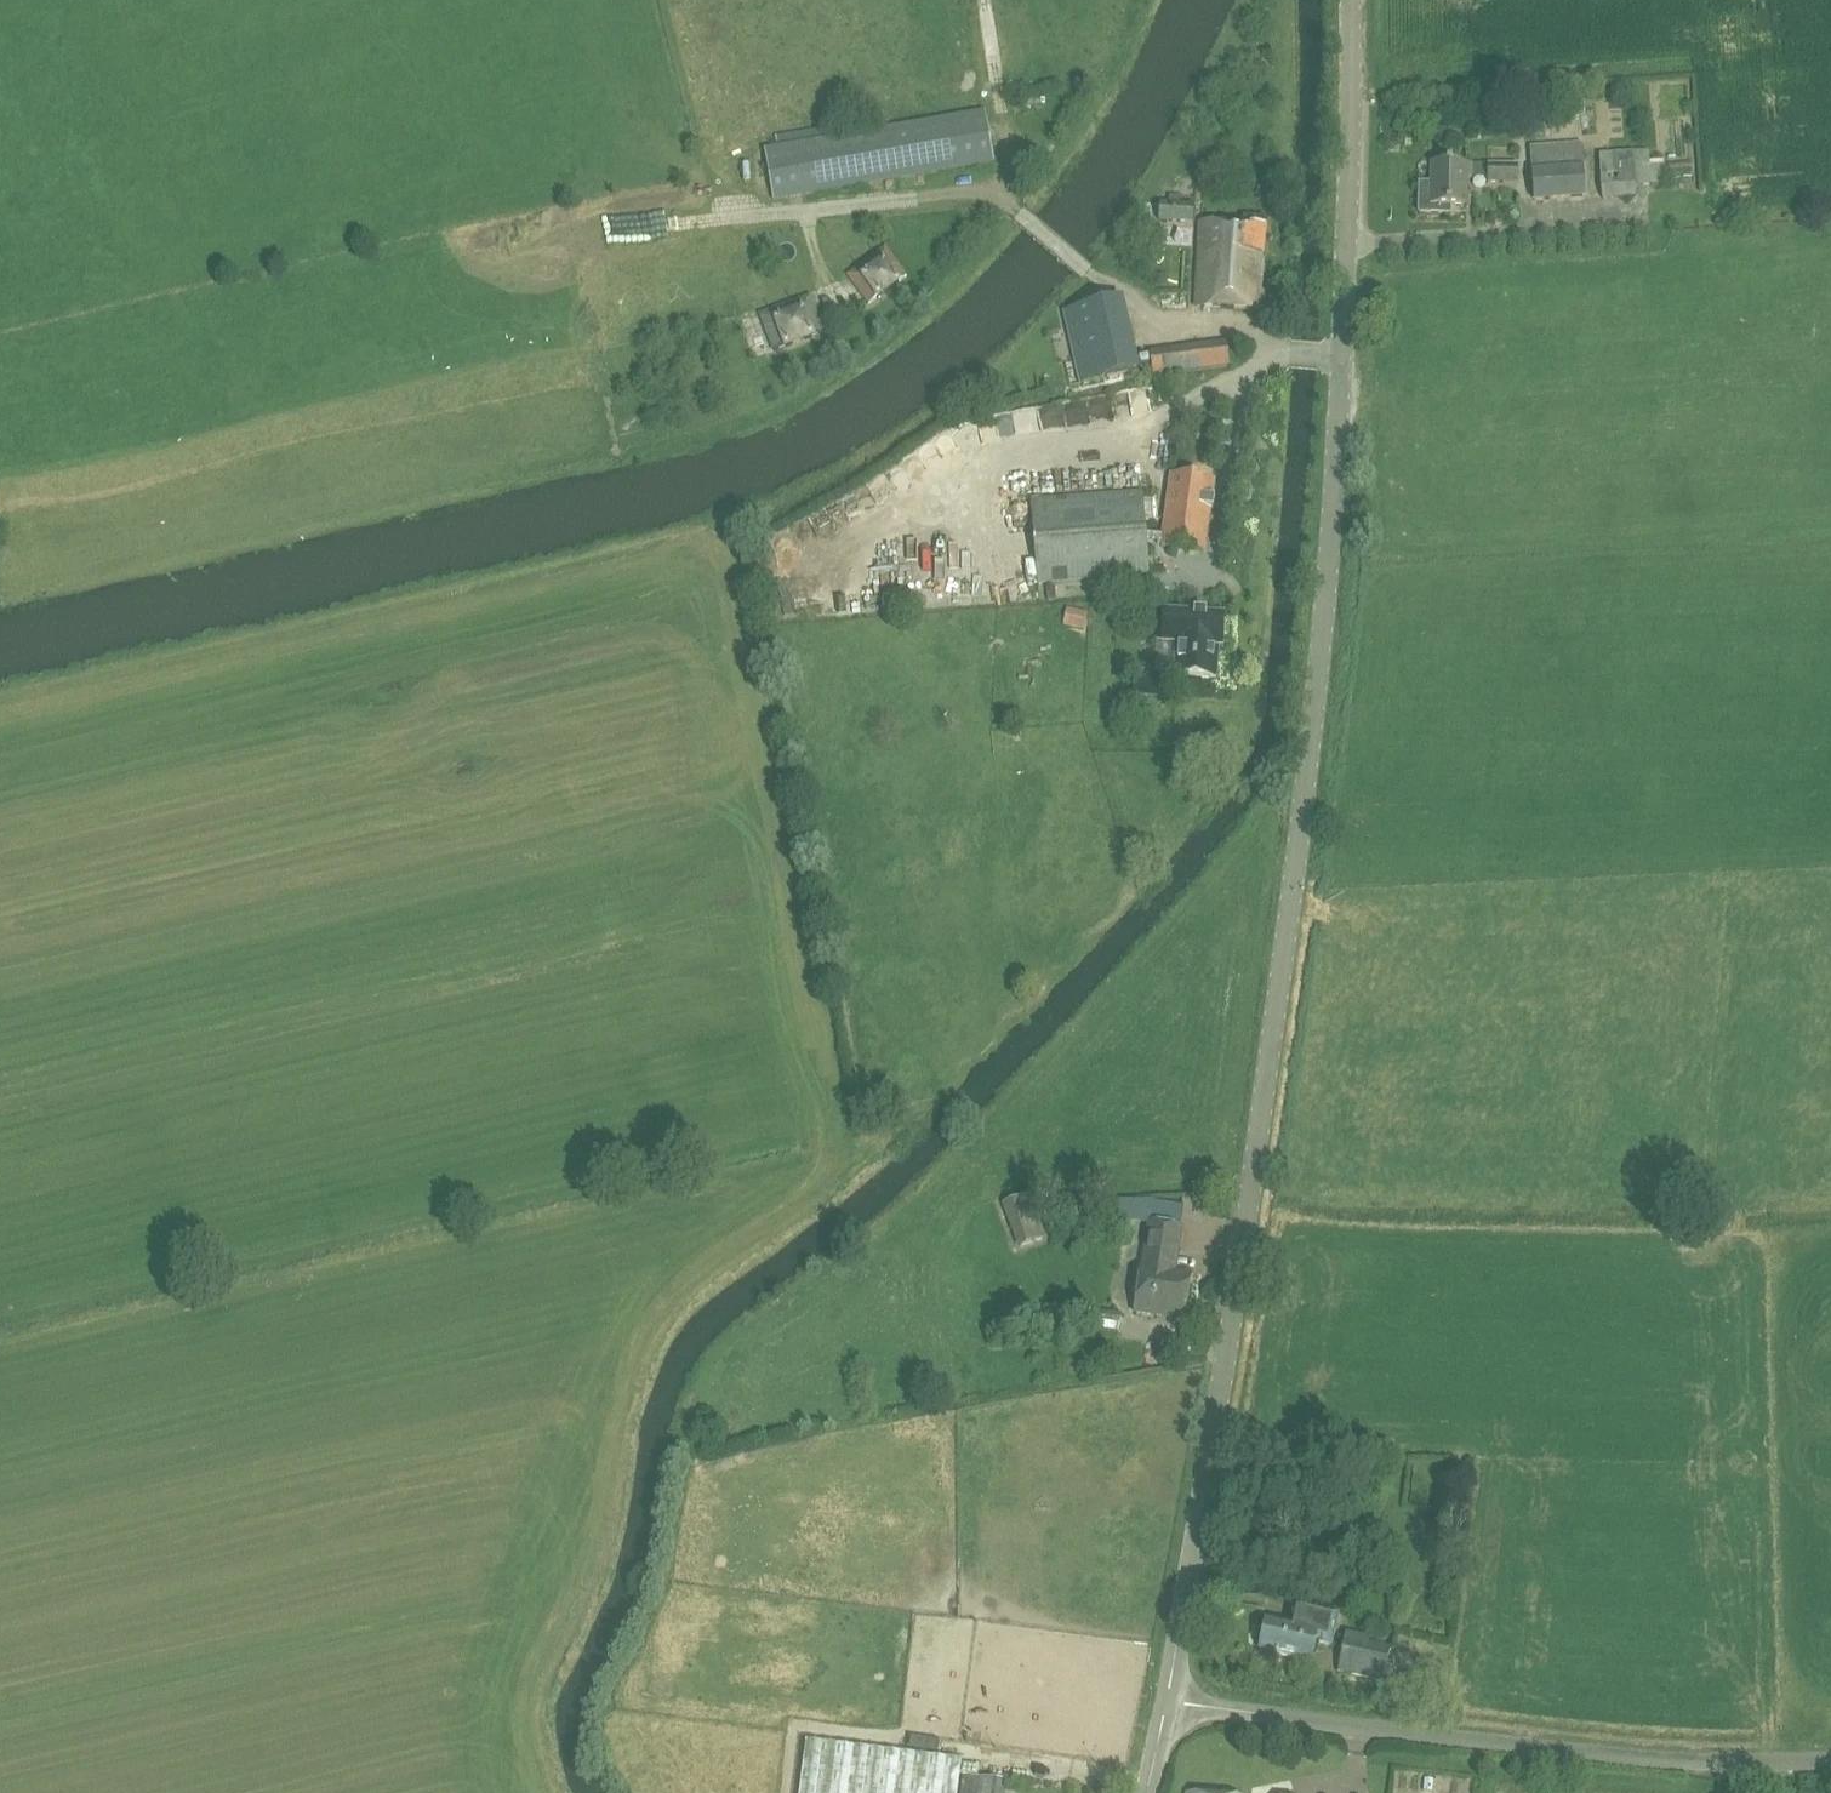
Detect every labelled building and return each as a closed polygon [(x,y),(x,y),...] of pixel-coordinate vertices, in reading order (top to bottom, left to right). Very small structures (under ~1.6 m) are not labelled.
[(1570,101),(1571,111),(1586,110),(1584,100),(1570,101)] [(763,148),(773,201),(993,163),(984,109),(763,148)] [(1585,198),(1581,143),(1529,147),(1534,202),(1585,198)] [(1600,175),(1617,174),(1619,199),(1636,198),(1635,186),(1665,183),(1664,159),(1650,160),(1649,150),(1598,154),(1600,175)] [(1519,186),(1518,163),(1486,163),(1487,164),(1487,178),(1488,186),(1519,186)] [(1431,184),(1419,184),(1418,214),(1451,214),(1451,206),(1467,206),(1468,177),(1473,178),(1473,164),(1431,164),(1431,184)] [(1194,203),(1181,203),(1181,194),(1168,194),(1168,202),(1159,202),(1158,222),(1193,223),(1194,203)] [(1195,306),(1259,310),(1260,290),(1264,227),(1244,226),(1200,223),(1195,306)] [(906,275),(885,246),(847,275),(868,304),(906,275)] [(1260,290),(1259,310),(1268,311),(1274,303),(1275,291),(1260,290)] [(773,351),(824,332),(810,295),(760,314),(773,351)] [(1124,297),(1062,312),(1079,385),(1140,371),(1124,297)] [(1226,340),(1150,350),(1153,376),(1229,366),(1226,340)] [(1113,412),(1133,408),(1129,387),(1109,391),(1113,412)] [(1059,427),(1085,424),(1082,399),(1034,404),(1035,406),(1011,409),(1013,427),(1058,421),(1059,427)] [(1166,497),(1159,546),(1205,553),(1216,479),(1170,472),(1166,497)] [(1149,575),(1145,523),(1143,499),(1142,489),(1029,499),(1036,584),(1149,575)] [(1063,626),(1084,631),(1088,613),(1067,608),(1063,626)] [(1165,642),(1177,642),(1174,675),(1215,678),(1218,645),(1220,646),(1222,617),(1206,615),(1207,612),(1205,612),(1204,616),(1197,615),(1198,611),(1194,611),(1194,615),(1167,613),(1165,642)] [(1133,697),(1163,699),(1164,679),(1135,677),(1133,697)] [(1028,1196),(1005,1204),(1013,1228),(1036,1219),(1028,1196)] [(1133,1222),(1117,1220),(1116,1230),(1132,1232),(1133,1222)] [(1189,1273),(1175,1271),(1178,1251),(1181,1227),(1148,1222),(1145,1247),(1142,1267),(1140,1266),(1134,1311),(1183,1318),(1189,1273)] [(960,1349),(973,1343),(966,1327),(953,1333),(960,1349)] [(1309,1606),(1305,1626),(1288,1622),(1267,1617),(1266,1617),(1259,1650),(1310,1661),(1315,1641),(1333,1645),(1340,1613),(1309,1606)] [(1338,1672),(1384,1681),(1390,1648),(1345,1638),(1338,1672)] [(961,1759),(806,1740),(799,1792),(957,1792),(961,1759)] [(1007,1782),(979,1778),(963,1776),(961,1792),(1005,1792),(1007,1782)]
